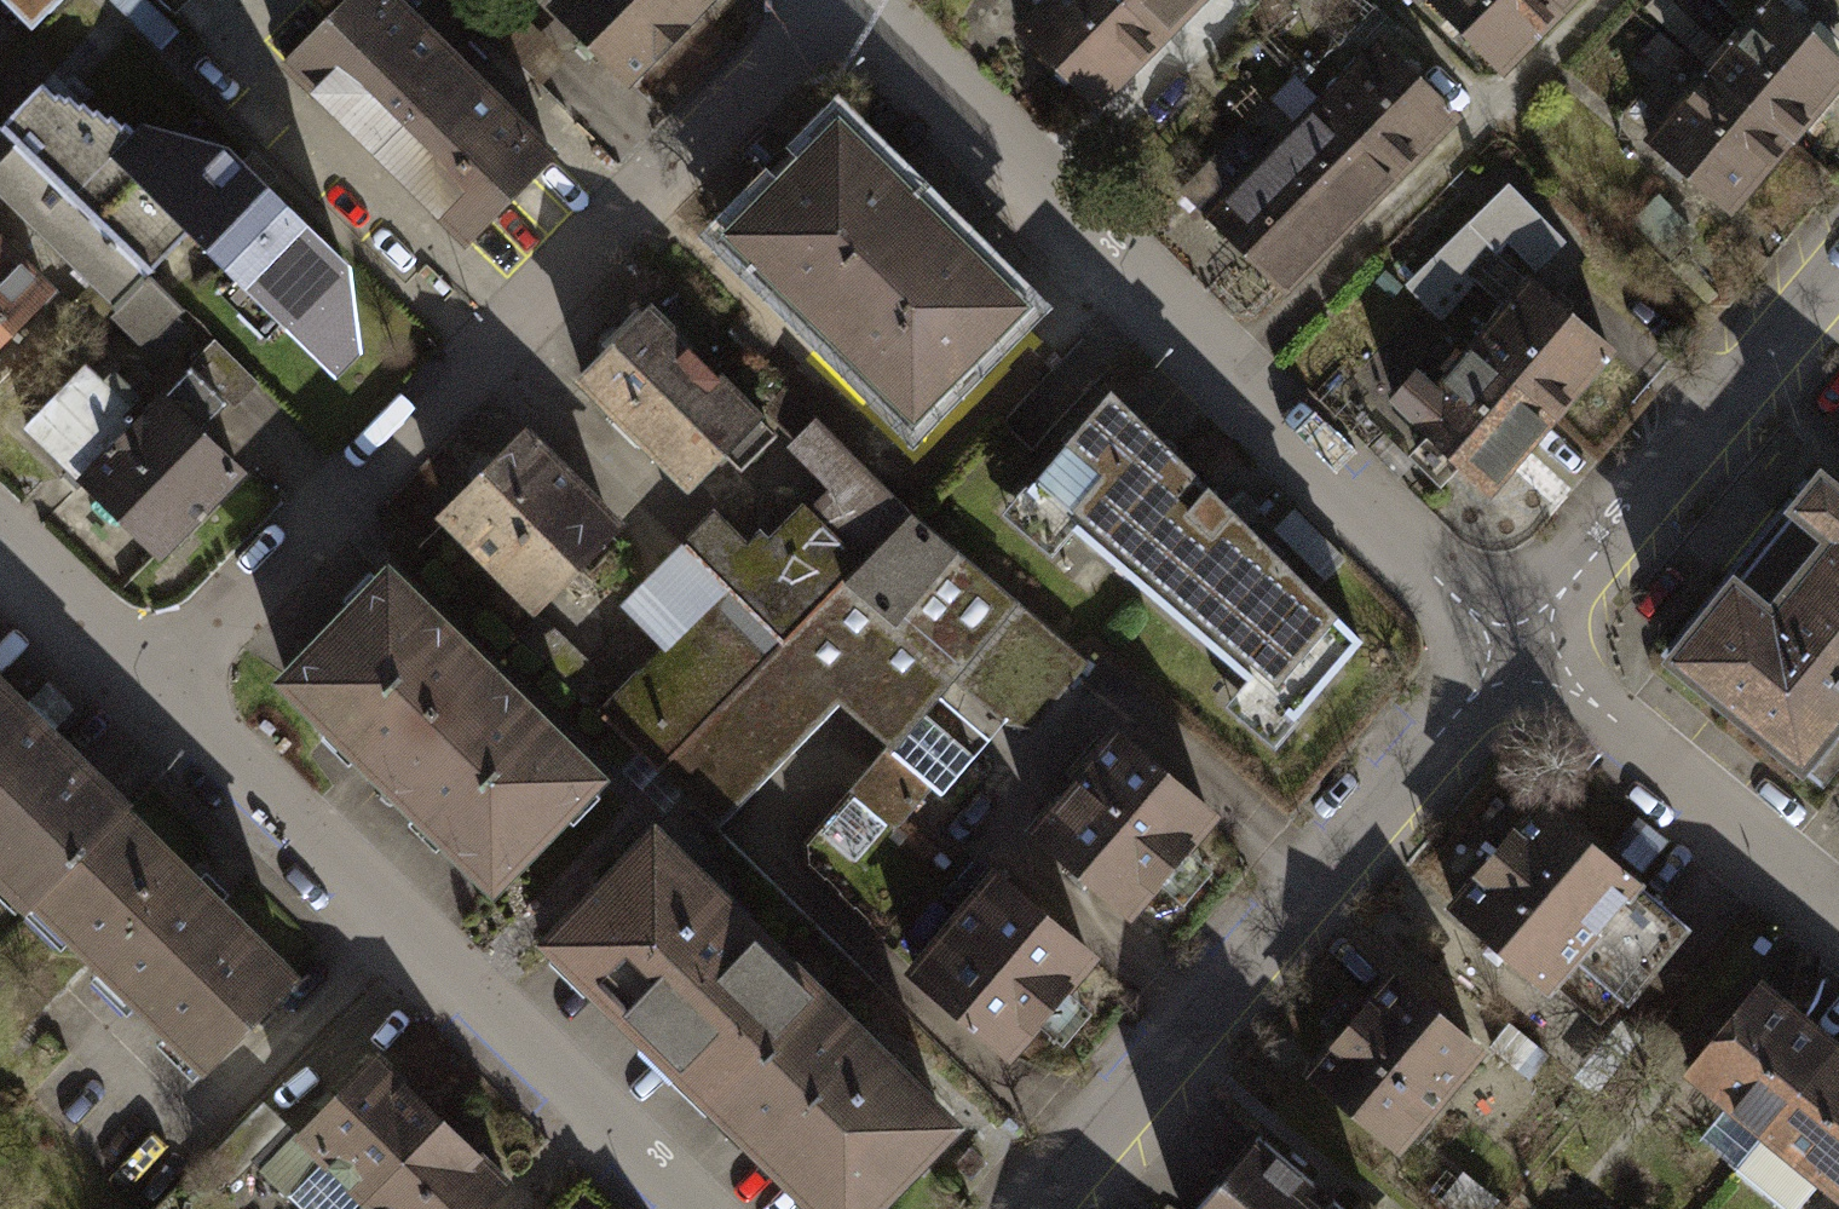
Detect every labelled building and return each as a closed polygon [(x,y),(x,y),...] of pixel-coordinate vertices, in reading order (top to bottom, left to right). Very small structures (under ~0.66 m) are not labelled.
[(34,30),(65,0),(5,0),(34,30)] [(389,0),(352,0),(287,65),(466,240),(549,157),(389,0)] [(709,0),(563,0),(554,9),(630,84),(711,2),(709,0)] [(1158,43),(1115,0),(1052,0),(1018,34),(1094,108),(1158,43)] [(1201,0),(1115,0),(1158,43),(1201,0)] [(1561,11),(1549,0),(1435,0),(1502,69),(1561,11)] [(1572,0),(1549,0),(1561,11),(1572,0)] [(1838,84),(1838,66),(1775,0),(1716,0),(1748,30),(1709,74),(1790,142),(1838,84)] [(560,54),(522,18),(496,44),(534,81),(560,54)] [(1701,61),(1717,44),(1693,22),(1678,39),(1701,61)] [(1673,44),(1656,62),(1681,85),(1697,67),(1673,44)] [(1392,177),(1454,117),(1381,46),(1320,107),(1392,177)] [(1731,212),(1790,142),(1709,74),(1650,144),(1731,212)] [(1339,232),(1392,177),(1320,107),(1295,83),(1274,104),(1299,129),(1267,161),(1339,232)] [(0,129),(0,131),(147,277),(187,230),(337,374),(358,352),(345,269),(225,152),(139,128),(41,87),(0,129)] [(1020,307),(838,124),(737,225),(925,406),(1020,307)] [(118,305),(147,277),(0,131),(0,190),(118,305)] [(1283,289),(1339,232),(1267,161),(1241,135),(1184,193),(1283,289)] [(1508,187),(1409,285),(1435,311),(1512,235),(1533,256),(1555,234),(1508,187)] [(47,295),(0,248),(0,341),(47,295)] [(145,340),(177,308),(147,277),(118,305),(112,312),(145,340)] [(1548,422),(1610,351),(1530,284),(1471,352),(1548,422)] [(651,317),(583,386),(687,487),(721,452),(741,470),(774,437),(651,317)] [(1488,489),(1548,422),(1471,352),(1438,394),(1417,376),(1397,400),(1432,434),(1418,450),(1439,473),(1454,457),(1488,489)] [(83,371),(26,430),(156,557),(237,474),(195,433),(222,407),(187,373),(129,432),(117,421),(137,401),(112,376),(101,388),(83,371)] [(1361,641),(1113,397),(1030,489),(1295,718),(1361,641)] [(523,443),(449,519),(543,611),(617,535),(523,443)] [(729,597),(784,648),(912,518),(854,461),(786,536),(764,515),(738,541),(713,517),(681,549),(729,597)] [(1817,789),(1838,762),(1838,740),(1827,730),(1838,716),(1838,491),(1829,483),(1674,671),(1817,789)] [(784,648),(836,703),(894,750),(923,716),(961,672),(1028,726),(1081,660),(912,518),(784,648)] [(594,778),(389,579),(285,686),(489,885),(594,778)] [(599,713),(658,772),(784,648),(729,597),(599,713)] [(836,703),(784,648),(658,772),(710,825),(836,703)] [(0,690),(0,875),(31,905),(35,902),(124,811),(0,690)] [(973,759),(923,716),(894,750),(856,794),(895,826),(929,786),(943,796),(973,759)] [(1210,819),(1118,741),(1038,835),(1130,913),(1210,819)] [(1542,805),(1455,908),(1548,985),(1578,950),(1633,995),(1689,928),(1542,805)] [(294,976),(124,811),(35,902),(205,1068),(294,976)] [(712,1097),(810,997),(652,845),(555,947),(712,1097)] [(1085,960),(995,884),(915,977),(1006,1054),(1085,960)] [(1394,980),(1315,1075),(1398,1144),(1477,1049),(1394,980)] [(1836,1046),(1762,986),(1691,1073),(1765,1133),(1836,1046)] [(944,1128),(810,997),(712,1097),(828,1208),(864,1208),(944,1128)] [(1836,1046),(1765,1133),(1838,1193),(1838,1049),(1836,1046)] [(374,1054),(262,1168),(305,1208),(354,1208),(364,1199),(442,1120),(374,1054)] [(279,1133),(254,1109),(204,1163),(230,1186),(279,1133)] [(442,1120),(364,1199),(374,1208),(482,1208),(507,1183),(442,1120)] [(1259,1137),(1198,1208),(1320,1208),(1305,1196),(1315,1184),(1259,1137)]
